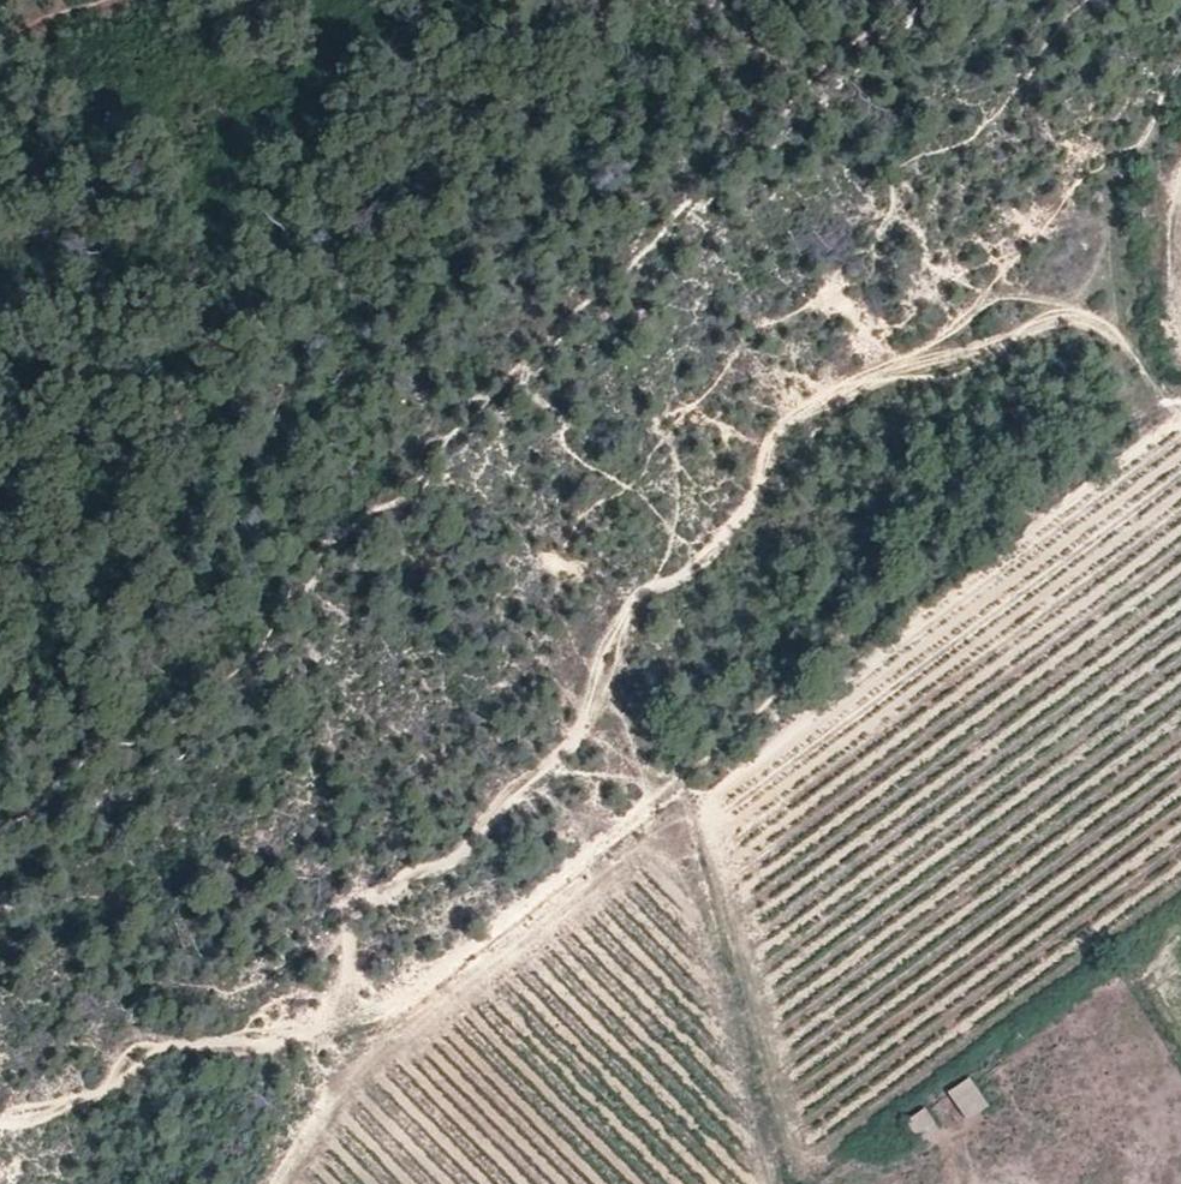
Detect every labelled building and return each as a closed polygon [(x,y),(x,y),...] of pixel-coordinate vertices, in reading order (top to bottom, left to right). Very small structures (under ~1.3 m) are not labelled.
[(971,1081),(951,1095),(968,1122),(989,1108),(971,1081)]
